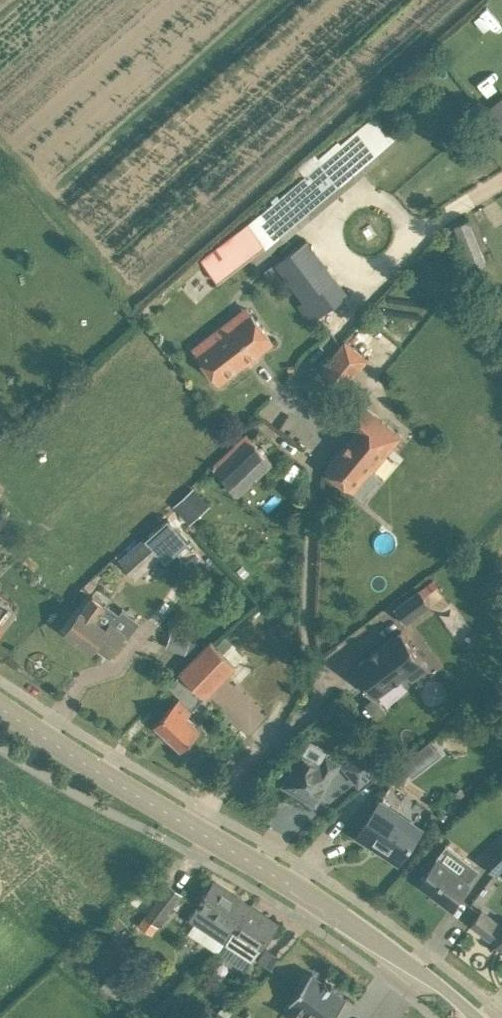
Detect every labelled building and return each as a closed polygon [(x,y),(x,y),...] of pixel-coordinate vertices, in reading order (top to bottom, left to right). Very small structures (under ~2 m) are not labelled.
[(485,108),(501,127),(501,93),(485,108)] [(305,174),(261,211),(280,234),(353,173),(332,147),(318,158),(315,154),(299,167),(305,174)] [(456,223),(473,267),(488,261),(471,218),(456,223)] [(247,221),(200,257),(219,281),(266,245),(247,221)] [(273,260),(303,299),(307,296),(321,314),(347,294),(304,237),(273,260)] [(193,349),(193,350),(218,382),(248,359),(257,351),(271,341),(245,308),(244,309),(250,317),(236,329),(232,325),(196,353),(193,349)] [(320,368),(342,386),(365,357),(343,340),(320,368)] [(354,431),(326,467),(363,498),(381,476),(374,470),(402,435),(358,399),(341,420),(354,431)] [(213,465),(239,493),(272,461),(246,433),(213,465)] [(194,486),(174,504),(191,522),(211,503),(194,486)] [(0,512),(0,528),(1,529),(10,518),(1,511),(0,512)] [(168,517),(145,538),(160,555),(166,561),(189,540),(168,517)] [(144,537),(120,559),(136,576),(160,555),(145,538),(144,537)] [(250,571),(243,563),(237,569),(244,577),(250,571)] [(420,588),(425,594),(438,585),(433,578),(420,588)] [(406,621),(431,602),(425,594),(420,588),(395,607),(406,621)] [(96,617),(106,602),(93,593),(66,630),(92,649),(97,642),(111,652),(128,629),(113,619),(108,626),(96,617)] [(173,628),(167,645),(187,652),(193,636),(173,628)] [(353,666),(375,694),(406,671),(412,680),(430,667),(402,629),(353,666)] [(211,639),(169,684),(181,695),(178,698),(191,710),(236,663),(227,655),(211,639)] [(155,723),(182,748),(201,728),(187,715),(191,710),(178,698),(155,723)] [(388,760),(372,741),(361,750),(376,769),(388,760)] [(303,752),(285,784),(311,799),(313,795),(319,798),(340,762),(325,754),(321,762),(303,752)] [(421,767),(411,754),(402,761),(411,774),(421,767)] [(379,800),(359,831),(375,842),(377,838),(388,845),(386,849),(401,859),(419,831),(406,822),(408,819),(379,800)] [(497,872),(501,867),(501,841),(484,858),(497,872)] [(446,843),(418,880),(452,906),(470,881),(461,874),(470,861),(446,843)] [(218,953),(226,942),(234,929),(234,928),(250,904),(215,880),(204,897),(187,921),(193,925),(187,933),(218,953)] [(138,922),(152,933),(182,895),(168,884),(138,922)] [(234,929),(226,942),(224,945),(251,963),(267,939),(278,922),(250,904),(234,928),(234,929)] [(471,923),(501,946),(501,924),(482,908),(471,923)] [(271,967),(280,955),(267,947),(259,959),(271,967)] [(284,1009),(296,1017),(303,1017),(307,1012),(315,1017),(332,1017),(347,997),(312,971),(309,973),(306,971),(297,983),(301,985),(290,1000),(291,1000),(284,1009)]
